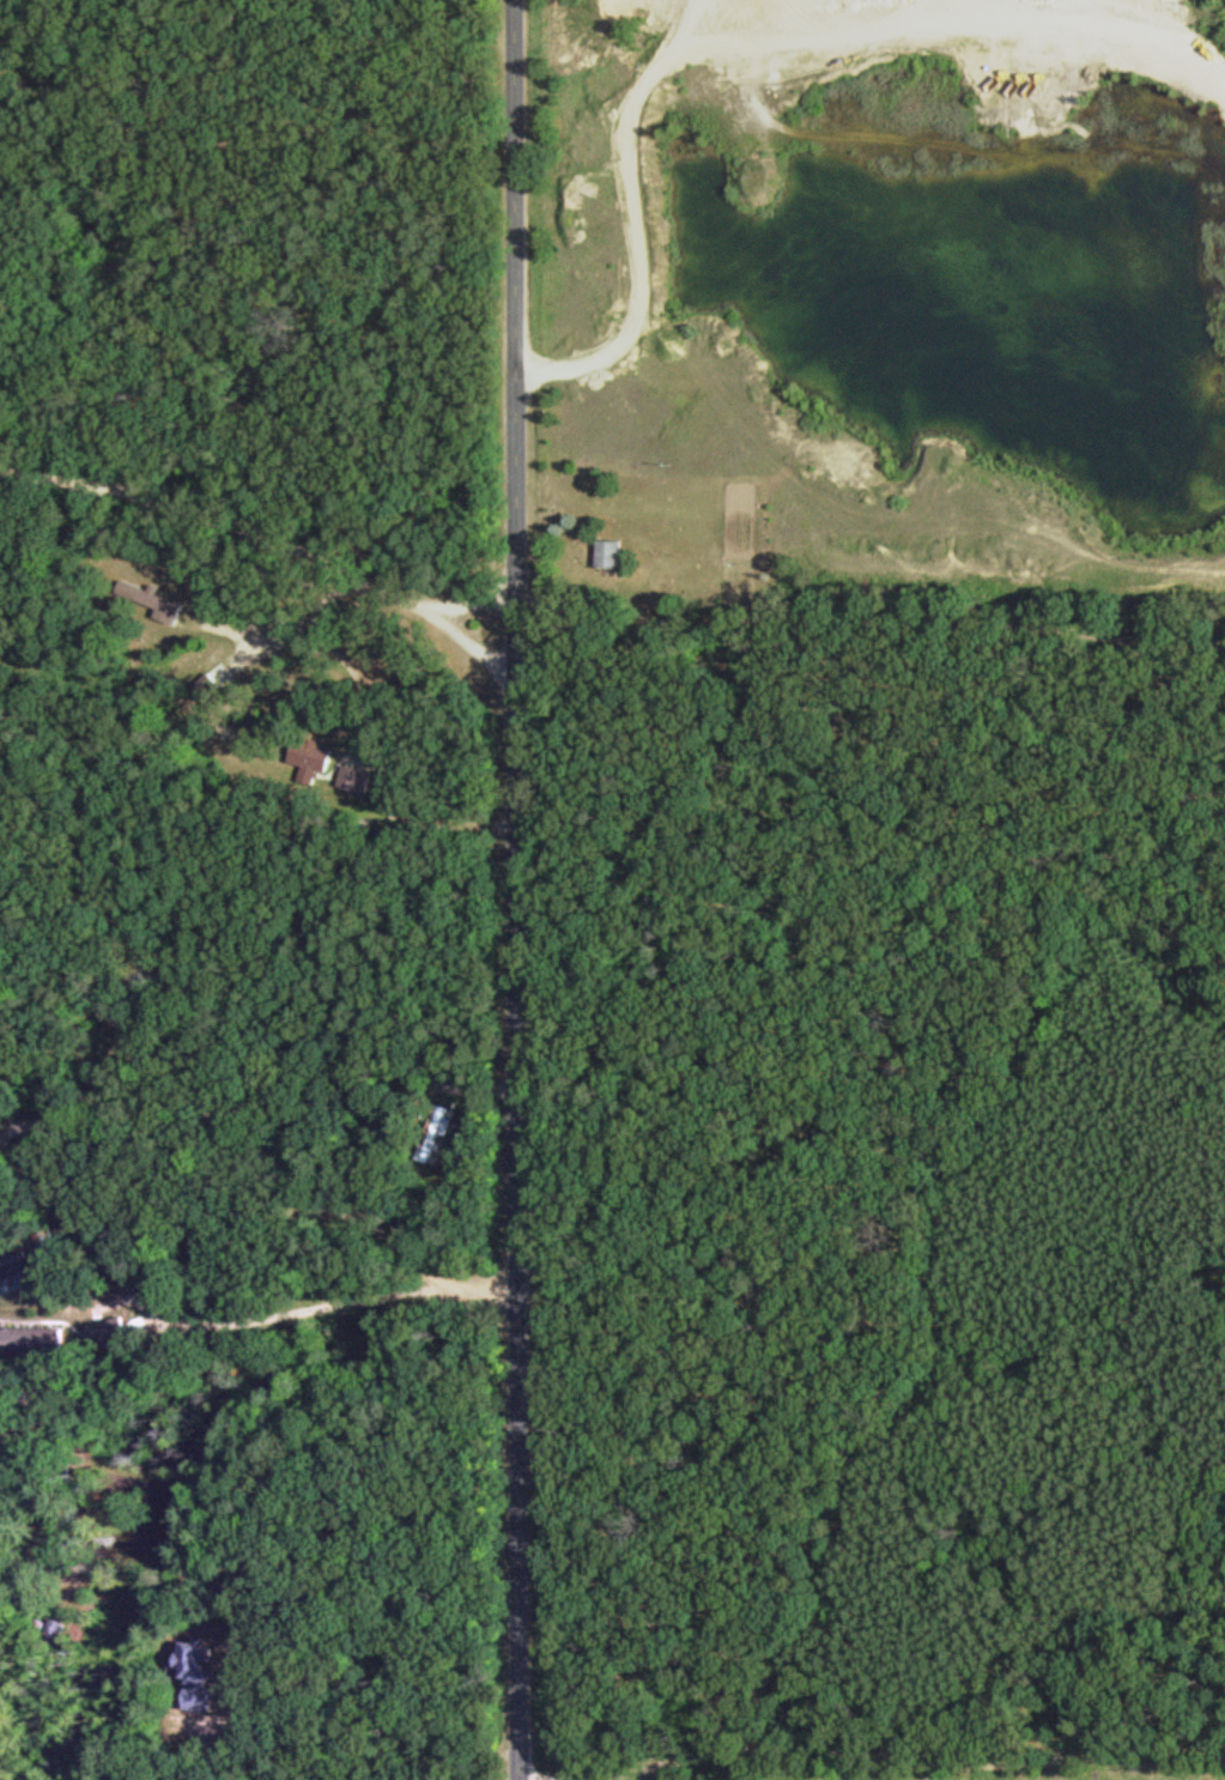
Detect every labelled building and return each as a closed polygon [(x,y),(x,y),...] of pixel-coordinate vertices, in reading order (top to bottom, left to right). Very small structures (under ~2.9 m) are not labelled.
[(629,538),(603,538),(603,565),(629,565),(629,538)] [(307,763),(303,779),(322,783),(324,771),(334,773),(340,746),(298,736),(292,760),(307,763)] [(95,1323),(100,1346),(151,1336),(146,1313),(95,1323)] [(11,1326),(11,1353),(71,1353),(71,1326),(11,1326)] [(190,1706),(221,1707),(221,1642),(191,1641),(190,1706)]
